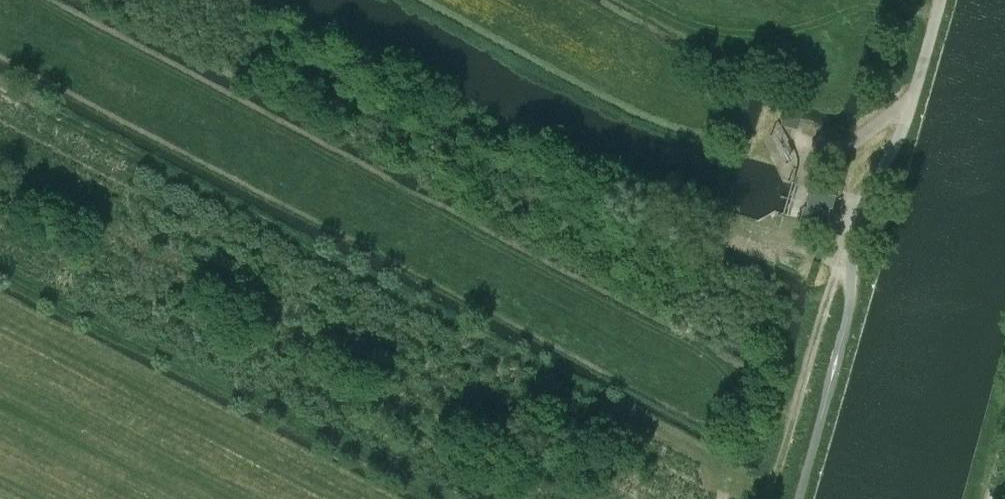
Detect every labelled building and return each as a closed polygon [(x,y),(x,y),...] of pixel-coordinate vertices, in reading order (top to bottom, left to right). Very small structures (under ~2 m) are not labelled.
[(797,129),(800,118),(784,113),(781,124),(797,129)] [(827,227),(836,195),(809,187),(800,219),(827,227)]
